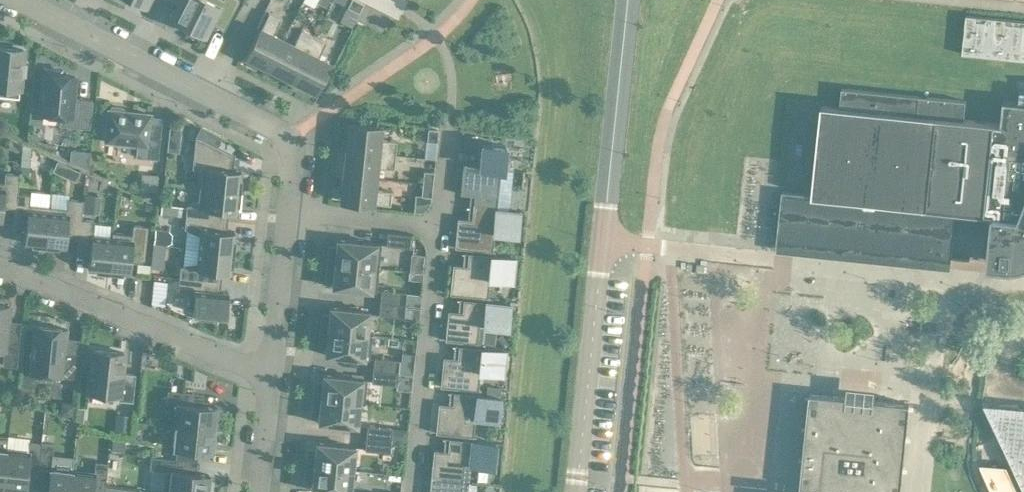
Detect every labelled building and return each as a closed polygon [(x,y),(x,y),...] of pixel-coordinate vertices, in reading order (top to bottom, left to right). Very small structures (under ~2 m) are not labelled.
[(175,5),(168,19),(187,28),(201,0),(164,0),(175,5)] [(187,28),(205,37),(212,24),(224,30),(239,0),(201,0),(187,28)] [(358,13),(363,4),(355,0),(350,0),(347,8),(358,13)] [(358,13),(347,8),(340,21),(351,27),(358,13)] [(260,29),(259,29),(245,57),(254,62),(268,69),(283,41),(273,36),(281,20),(268,13),(260,29)] [(961,51),(964,18),(940,14),(936,49),(961,51)] [(965,15),(961,54),(1023,61),(1023,21),(965,15)] [(293,46),(283,41),(268,69),(291,80),(313,36),(301,30),(293,46)] [(326,42),(313,36),(291,80),(315,92),(316,91),(315,91),(329,64),(318,58),(326,42)] [(23,50),(0,48),(0,97),(7,98),(8,89),(19,90),(23,50)] [(60,76),(60,71),(44,69),(40,114),(59,116),(59,126),(89,129),(92,101),(73,99),(75,77),(60,76)] [(811,194),(781,191),(776,237),(775,237),(775,239),(806,242),(806,241),(929,254),(929,255),(969,259),(969,257),(951,255),(955,217),(956,209),(926,206),(935,116),(916,114),(918,96),(841,88),(839,106),(820,104),(811,194)] [(956,209),(955,217),(971,219),(982,220),(992,123),(963,120),(965,101),(918,96),(916,114),(935,116),(926,206),(956,209)] [(1002,100),(1000,124),(992,123),(982,220),(990,221),(984,267),(1005,269),(1010,269),(1012,269),(1016,269),(1019,268),(1023,267),(1023,103),(1002,100)] [(148,135),(150,115),(123,112),(123,108),(110,107),(110,111),(108,110),(107,113),(104,113),(102,128),(106,128),(104,142),(136,146),(135,158),(157,160),(160,136),(148,135)] [(380,128),(348,125),(345,151),(395,156),(396,142),(378,140),(380,128)] [(426,142),(436,143),(438,130),(427,129),(426,142)] [(201,173),(200,188),(238,192),(240,171),(228,170),(230,155),(195,137),(191,169),(201,173)] [(12,140),(8,149),(17,153),(21,144),(12,140)] [(167,140),(166,151),(178,153),(179,141),(167,140)] [(472,208),(496,211),(496,210),(500,170),(502,170),(505,147),(481,144),(478,167),(462,165),(459,195),(473,196),(472,208)] [(22,146),(20,166),(28,167),(30,149),(22,146)] [(90,153),(70,151),(69,162),(88,170),(90,153)] [(345,151),(342,176),(374,179),(375,168),(393,170),(395,156),(345,151)] [(56,161),(52,171),(63,176),(68,167),(56,161)] [(423,171),(422,184),(432,185),(433,172),(423,171)] [(0,222),(2,207),(14,208),(16,194),(18,175),(3,173),(2,183),(0,183),(0,222)] [(146,174),(145,191),(156,192),(157,175),(146,174)] [(374,179),(342,176),(340,202),(372,205),(372,204),(389,206),(391,192),(373,190),(374,179)] [(432,185),(422,184),(420,197),(431,198),(432,185)] [(64,202),(65,187),(53,187),(52,201),(64,202)] [(238,192),(200,188),(198,203),(186,205),(185,217),(223,221),(224,211),(236,212),(238,192)] [(16,194),(14,208),(12,227),(25,229),(23,244),(44,246),(48,207),(29,205),(30,195),(16,194)] [(83,201),(81,213),(93,214),(94,196),(83,195),(83,201)] [(48,207),(44,246),(64,248),(66,233),(78,234),(80,220),(81,220),(81,213),(83,201),(68,199),(67,209),(48,207)] [(160,208),(160,215),(172,216),(173,206),(160,205),(160,208)] [(472,208),(471,220),(457,219),(454,248),(494,252),(494,251),(493,251),(494,234),(516,236),(518,212),(496,210),(496,211),(472,208)] [(198,250),(232,253),(234,232),(222,231),(223,221),(185,217),(183,229),(199,236),(198,250)] [(111,238),(92,236),(94,221),(81,220),(80,220),(78,234),(76,253),(89,255),(87,270),(108,272),(111,238)] [(111,238),(108,272),(129,274),(130,259),(143,260),(147,227),(132,225),(131,235),(111,233),(111,238)] [(154,230),(153,245),(165,247),(170,243),(171,234),(168,231),(154,230)] [(329,248),(327,264),(378,269),(380,245),(336,240),(335,249),(329,248)] [(153,245),(151,258),(163,259),(165,247),(153,245)] [(232,253),(198,250),(197,264),(179,267),(178,278),(217,283),(218,273),(230,274),(232,253)] [(488,297),(490,280),(511,282),(514,259),(467,254),(466,266),(452,265),(449,295),(489,299),(489,297),(488,297)] [(424,260),(414,259),(413,272),(423,273),(424,260)] [(378,269),(327,264),(326,279),(332,280),(331,288),(375,293),(378,269)] [(766,294),(839,297),(840,269),(767,266),(766,294)] [(217,283),(178,278),(177,290),(193,297),(192,312),(215,314),(215,315),(220,315),(220,314),(225,315),(228,294),(216,292),(217,283)] [(380,290),(379,303),(404,306),(406,293),(380,290)] [(463,300),(461,313),(447,311),(444,341),(476,344),(478,326),(506,329),(509,305),(463,300)] [(404,306),(379,303),(378,316),(403,318),(404,306)] [(19,331),(7,330),(10,307),(0,306),(0,351),(4,351),(2,366),(15,367),(19,331)] [(322,316),(320,331),(371,336),(366,335),(369,312),(329,308),(328,316),(322,316)] [(66,330),(34,326),(29,374),(37,375),(37,380),(53,381),(53,376),(61,377),(74,378),(77,355),(64,353),(66,330)] [(371,336),(320,331),(319,347),(325,348),(324,356),(368,360),(371,336)] [(457,359),(443,358),(439,387),(479,391),(480,390),(478,390),(480,373),(502,375),(504,351),(458,347),(457,359)] [(123,353),(91,350),(87,393),(119,397),(118,401),(132,403),(135,375),(121,373),(123,353)] [(373,358),(372,370),(397,373),(399,361),(373,358)] [(397,373),(372,370),(371,383),(396,386),(397,373)] [(315,383),(313,399),(364,404),(366,380),(322,375),(321,383),(315,383)] [(174,426),(214,430),(216,408),(191,406),(192,394),(167,391),(166,403),(177,404),(174,426)] [(453,393),(452,405),(438,404),(435,434),(466,437),(468,418),(497,421),(499,397),(453,393)] [(909,403),(809,393),(799,489),(803,490),(803,491),(900,491),(909,403)] [(364,405),(364,404),(313,399),(312,414),(318,415),(317,423),(357,427),(359,404),(364,405)] [(62,403),(61,417),(75,418),(76,404),(62,403)] [(991,414),(1023,488),(1023,419),(991,414)] [(115,415),(113,432),(129,434),(130,416),(115,415)] [(214,430),(174,426),(172,448),(211,452),(214,430)] [(365,438),(390,441),(392,428),(366,426),(365,438)] [(111,438),(110,451),(123,452),(124,440),(111,438)] [(390,441),(365,438),(364,451),(389,453),(390,441)] [(430,479),(462,483),(464,465),(492,468),(495,444),(448,439),(447,452),(433,450),(430,479)] [(38,468),(40,443),(29,442),(28,445),(6,443),(2,490),(24,491),(26,467),(38,468)] [(50,469),(53,444),(40,443),(38,468),(50,469)] [(306,466),(352,471),(355,447),(315,443),(314,451),(308,451),(306,466)] [(149,491),(157,491),(207,491),(209,476),(195,474),(174,472),(175,460),(150,457),(149,470),(151,470),(149,491)] [(107,464),(94,463),(93,474),(72,471),(69,491),(92,491),(92,487),(104,489),(103,491),(104,491),(107,464)] [(306,466),(305,482),(311,483),(310,491),(322,491),(350,491),(352,471),(306,466)] [(72,471),(50,469),(47,491),(69,491),(72,471)] [(429,491),(461,491),(462,483),(430,479),(429,491)]
